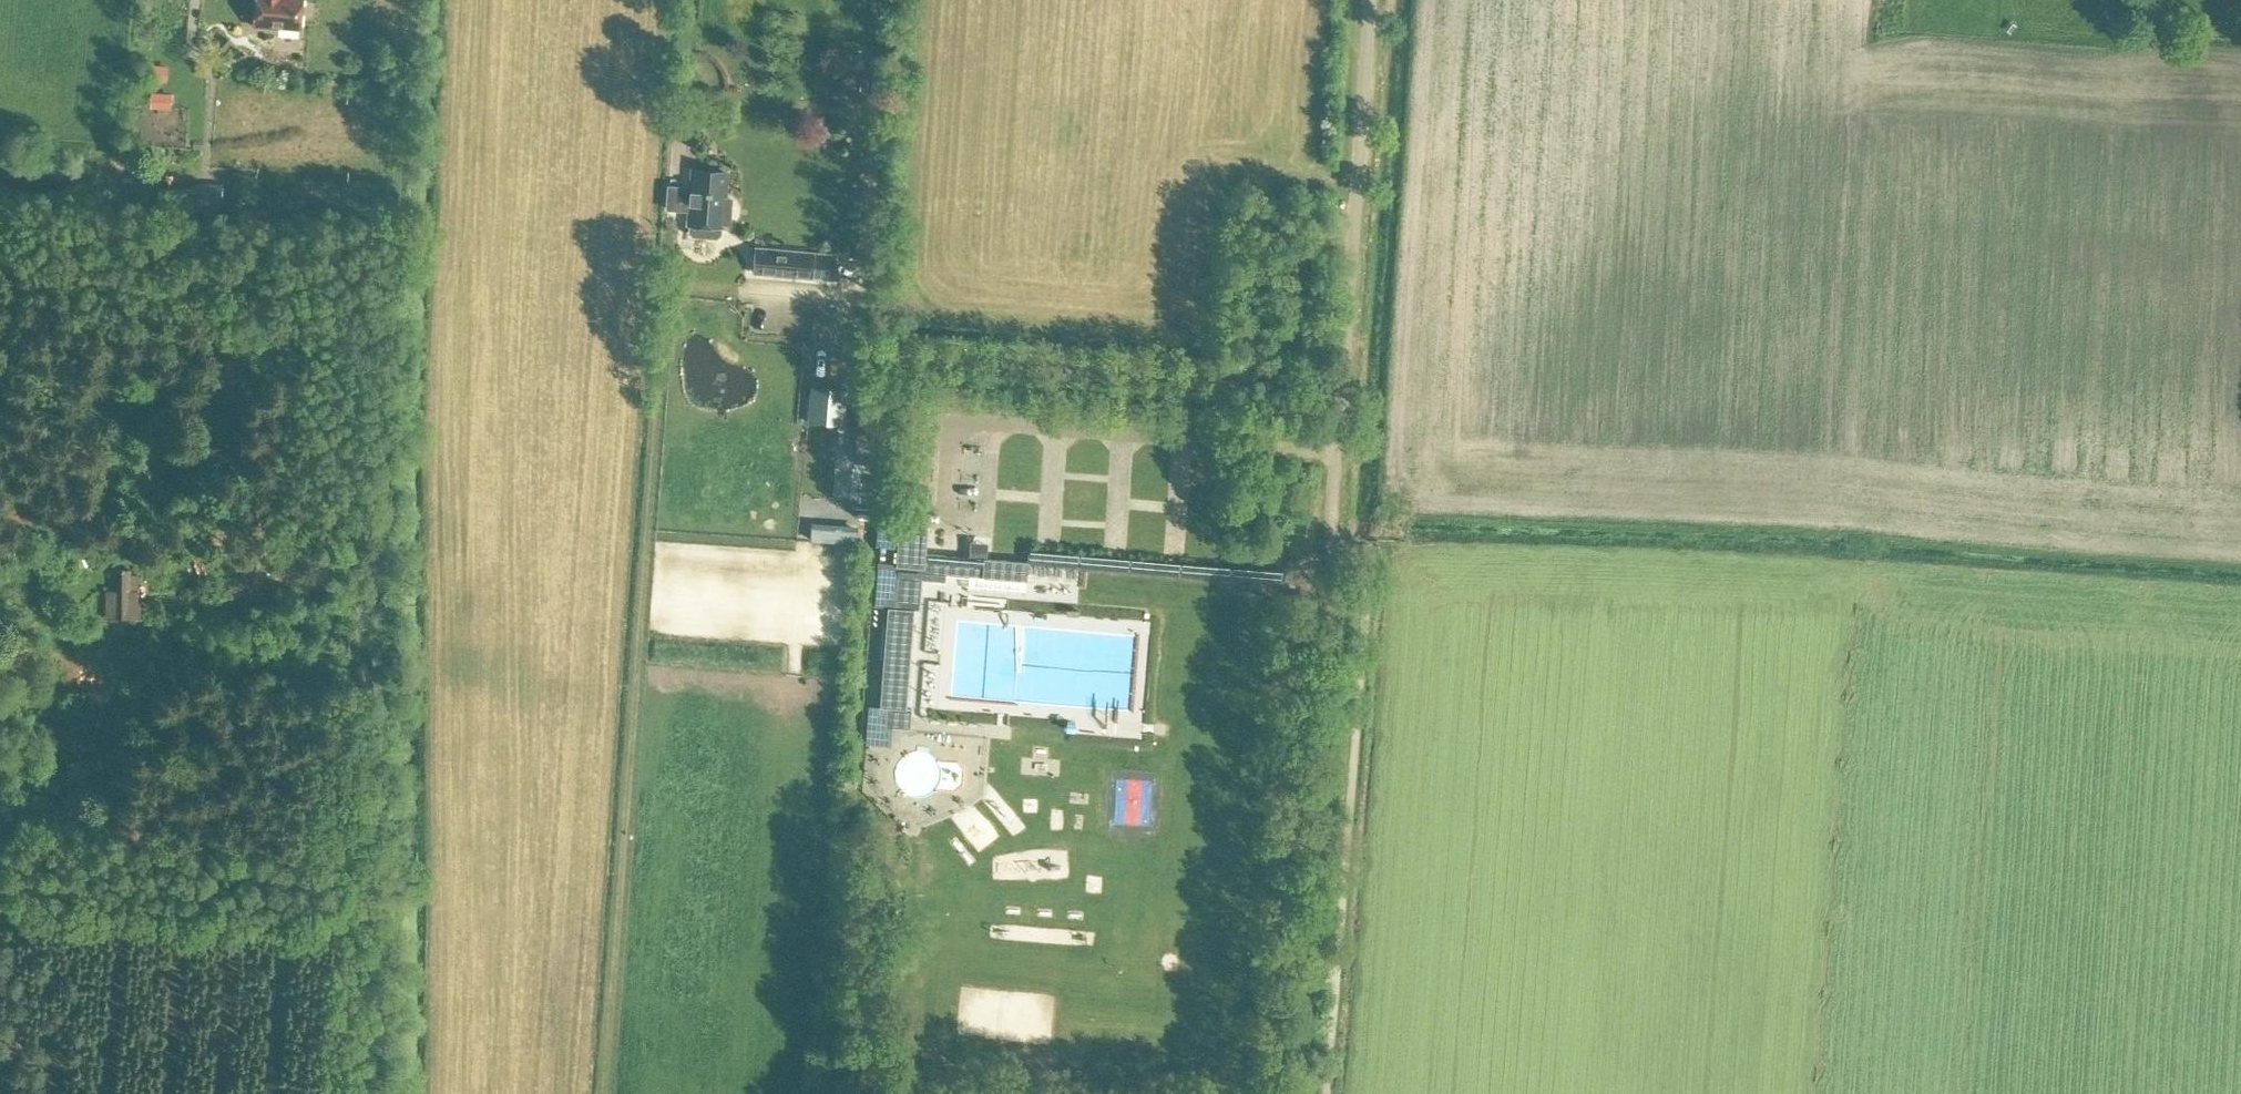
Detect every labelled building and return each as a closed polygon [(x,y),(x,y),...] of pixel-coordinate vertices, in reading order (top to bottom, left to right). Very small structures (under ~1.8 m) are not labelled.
[(253,25),(276,27),(276,26),(300,28),(302,0),(256,0),(253,25)] [(2130,12),(2142,17),(2149,2),(2144,0),(2136,0),(2130,12)] [(151,64),(149,79),(167,82),(169,66),(151,64)] [(170,109),(171,93),(151,92),(150,108),(170,109)] [(825,139),(827,121),(813,119),(811,137),(825,139)] [(185,148),(202,150),(203,138),(186,136),(185,148)] [(688,209),(687,222),(688,222),(688,232),(691,236),(716,238),(720,235),(721,225),(723,225),(723,224),(725,198),(727,173),(692,170),(690,187),(668,185),(666,207),(688,209)] [(158,213),(223,215),(223,186),(196,185),(196,189),(158,189),(158,213)] [(734,199),(725,198),(723,224),(732,224),(734,199)] [(752,271),(833,278),(835,255),(755,247),(752,271)] [(848,389),(810,386),(807,421),(845,424),(848,389)] [(869,397),(865,426),(888,429),(891,399),(869,397)] [(856,544),(857,526),(811,522),(810,540),(856,544)] [(1026,573),(1027,561),(925,553),(927,529),(899,527),(899,528),(889,528),(888,541),(897,542),(897,547),(896,562),(877,561),(874,606),(887,607),(880,706),(885,707),(883,726),(909,728),(911,707),(906,707),(913,608),(919,609),(921,578),(945,580),(945,573),(1026,579),(1026,573)] [(888,541),(889,528),(879,527),(877,546),(897,547),(897,542),(888,541)] [(106,617),(139,618),(139,603),(136,603),(136,574),(130,574),(130,569),(114,569),(114,590),(106,590),(106,617)] [(1127,778),(1126,820),(1153,821),(1155,779),(1127,778)]
